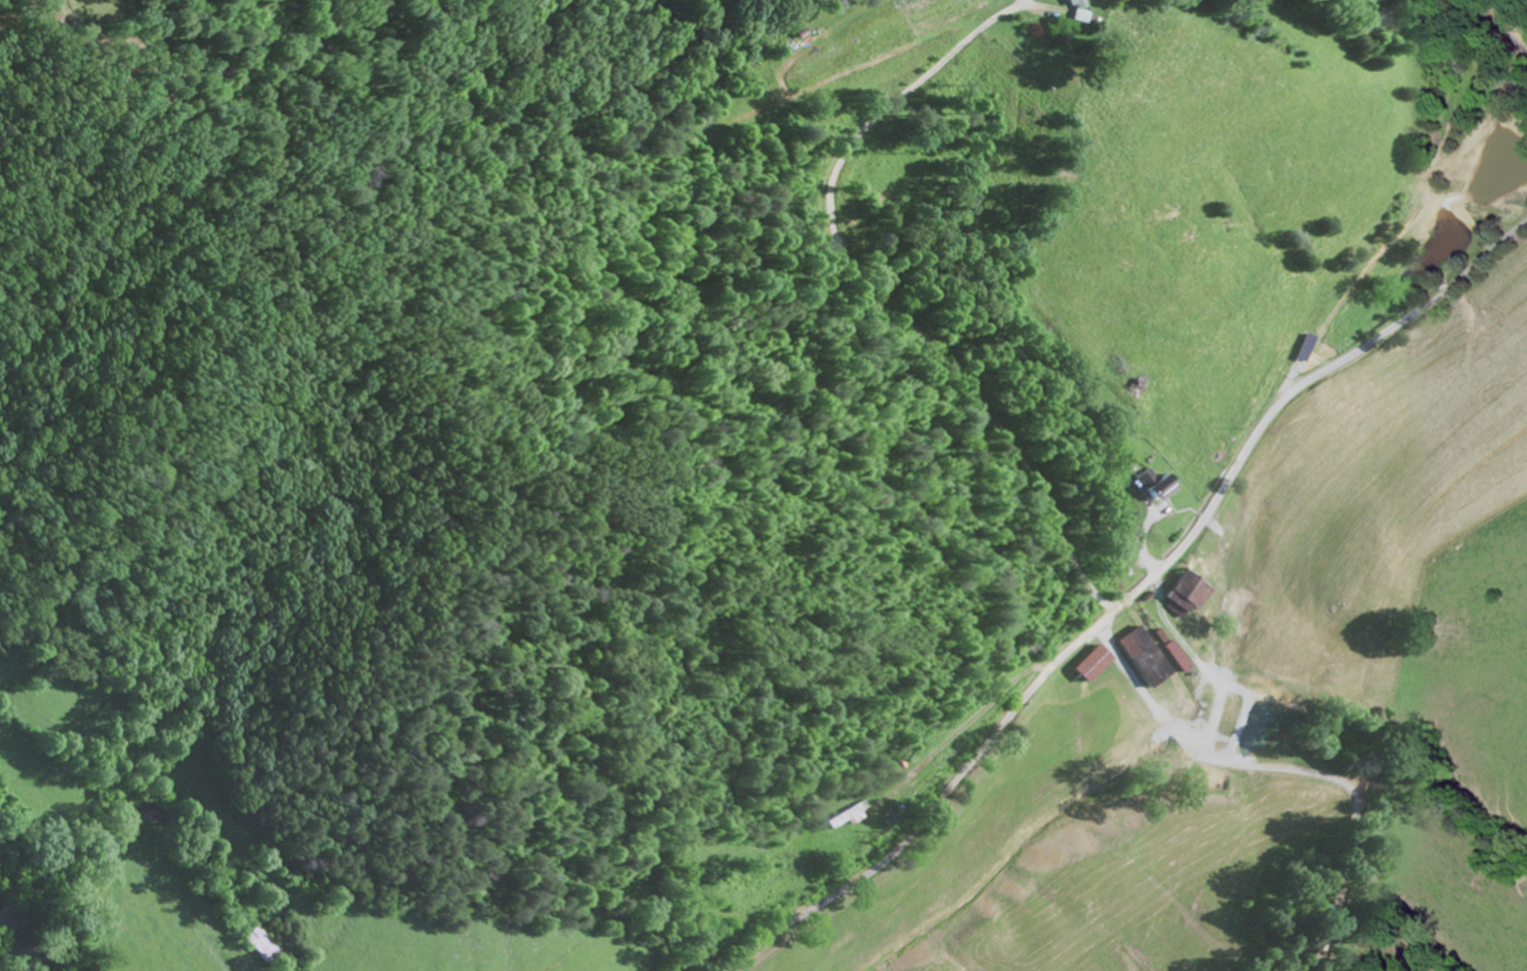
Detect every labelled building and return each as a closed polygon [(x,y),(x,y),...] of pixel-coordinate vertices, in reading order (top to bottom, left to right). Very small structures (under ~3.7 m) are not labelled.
[(1166,676),(1144,642),(1119,657),(1143,692),(1166,676)] [(1164,651),(1180,674),(1186,669),(1170,647),(1164,651)] [(286,954),(261,929),(250,941),(275,966),(286,954)]
